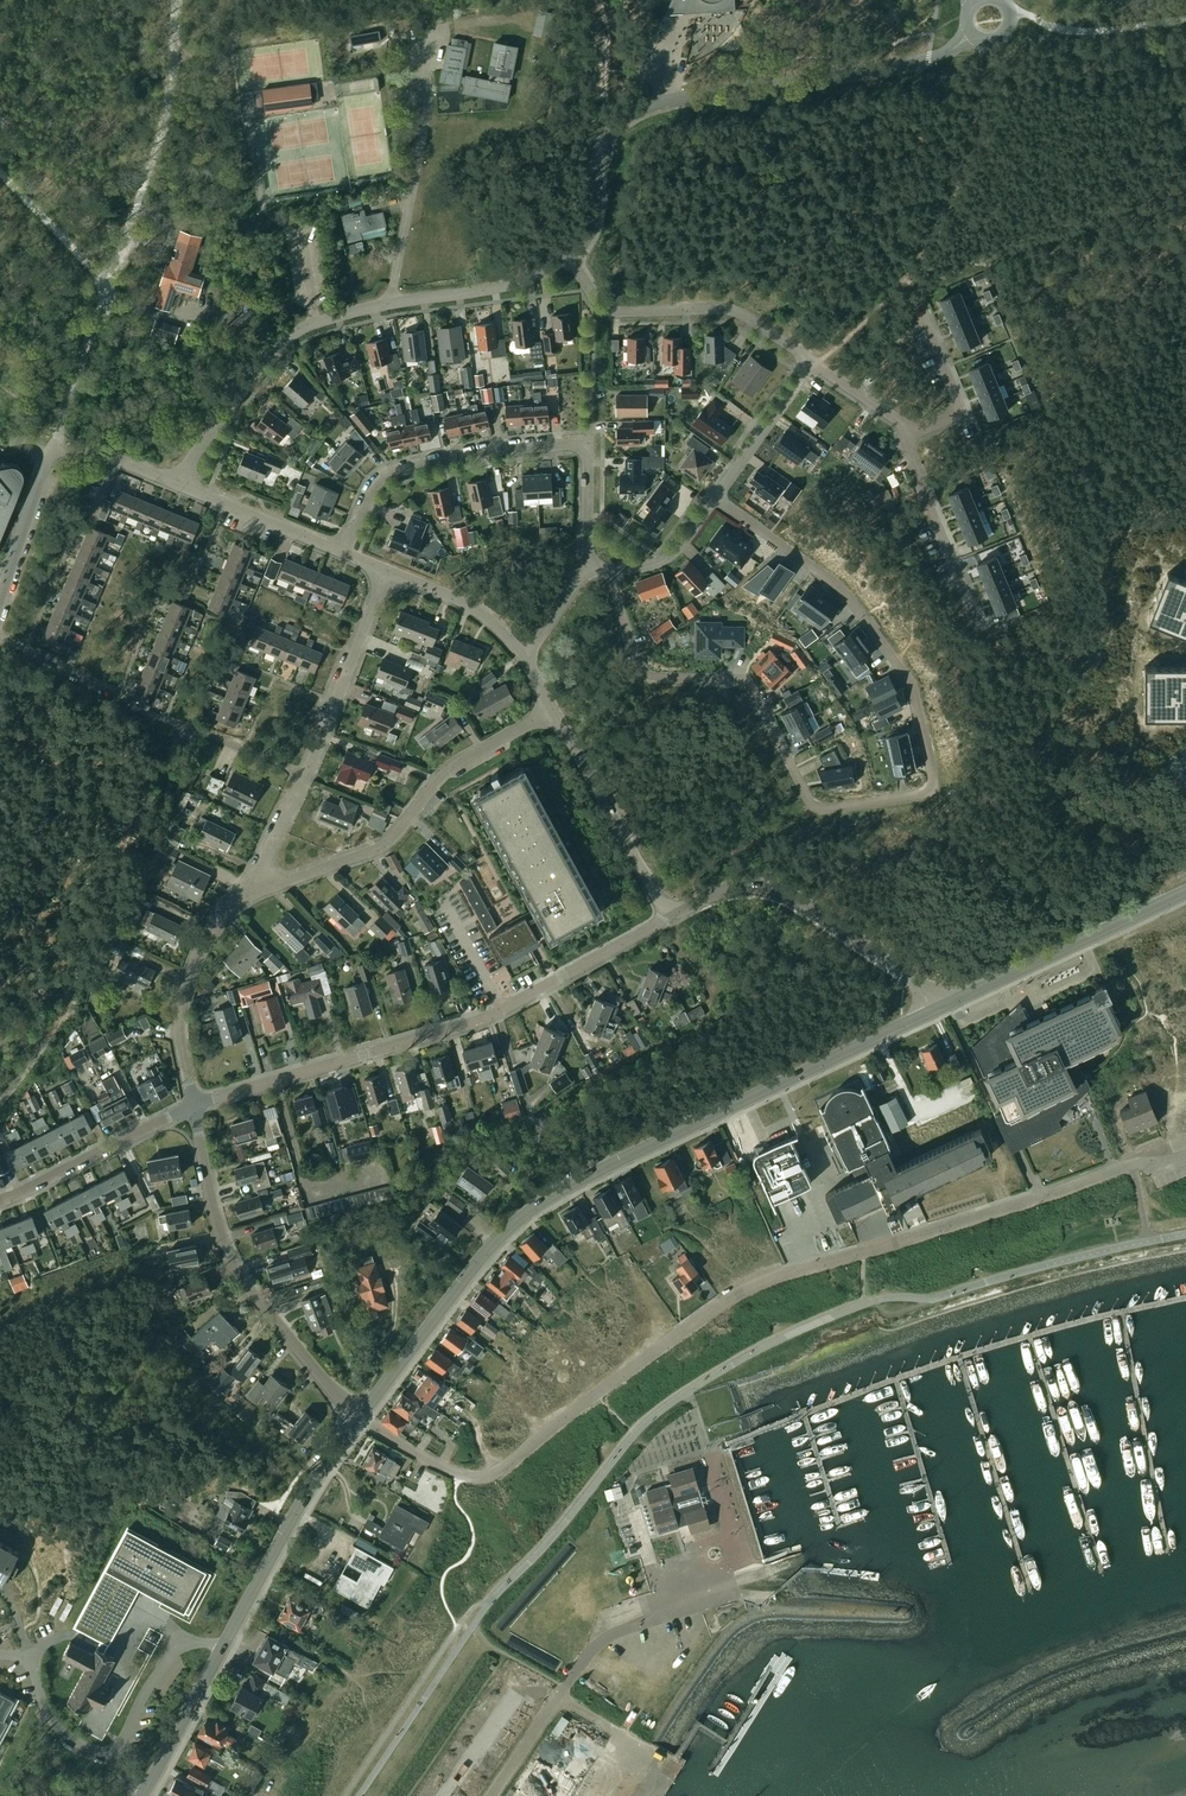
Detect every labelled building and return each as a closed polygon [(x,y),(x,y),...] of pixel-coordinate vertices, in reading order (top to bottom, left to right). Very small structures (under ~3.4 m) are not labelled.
[(664,15),(725,11),(725,13),(728,12),(728,10),(735,10),(734,0),(671,0),(664,15)] [(379,31),(350,36),(351,46),(381,41),(379,31)] [(442,70),(440,82),(459,85),(459,83),(464,84),(462,92),(507,101),(510,85),(508,84),(509,77),(511,77),(517,47),(494,43),(489,73),(490,73),(489,81),(466,76),(465,78),(460,77),(462,68),(467,69),(472,44),(468,43),(468,41),(453,38),(452,46),(448,45),(443,70),(442,70)] [(309,83),(263,90),(266,109),(312,102),(309,83)] [(349,208),(347,199),(333,201),(334,211),(349,208)] [(348,242),(361,239),(360,232),(386,225),(382,212),(365,217),(363,211),(342,216),(348,242)] [(169,310),(174,292),(175,293),(179,291),(179,290),(198,296),(204,277),(190,272),(201,237),(181,231),(175,249),(178,250),(176,258),(173,257),(170,266),(167,265),(161,284),(163,285),(156,306),(169,310)] [(361,241),(348,245),(351,253),(364,250),(361,241)] [(985,272),(972,277),(975,285),(988,280),(985,272)] [(959,293),(940,301),(946,313),(965,305),(959,293)] [(965,305),(946,313),(950,325),(969,317),(965,305)] [(570,313),(552,316),(554,333),(543,334),(546,353),(557,352),(556,340),(573,338),(570,313)] [(969,317),(950,325),(955,337),(974,329),(969,317)] [(513,321),(516,341),(514,341),(513,342),(512,343),(511,344),(510,346),(510,347),(510,349),(511,351),(512,352),(513,353),(514,354),(516,354),(517,354),(530,353),(531,359),(543,358),(541,341),(534,342),(531,319),(513,321)] [(156,321),(151,336),(175,344),(180,329),(156,321)] [(494,323),(476,326),(479,349),(491,348),(492,357),(506,355),(504,339),(496,340),(494,323)] [(463,357),(459,328),(439,330),(443,360),(444,359),(445,365),(463,363),(462,357),(463,357)] [(974,329),(955,337),(960,349),(979,341),(974,329)] [(425,358),(422,333),(403,335),(406,360),(417,359),(418,364),(425,363),(425,358)] [(620,348),(620,336),(611,336),(611,348),(620,348)] [(706,351),(704,351),(704,361),(721,361),(721,369),(726,369),(736,354),(729,349),(723,349),(723,337),(705,337),(706,351)] [(644,338),(628,338),(628,361),(650,361),(650,349),(645,344),(644,344),(644,338)] [(681,338),(664,338),(664,362),(675,362),(675,372),(689,373),(689,355),(681,355),(681,338)] [(390,355),(385,339),(367,343),(370,354),(372,355),(368,362),(379,368),(382,363),(387,362),(389,371),(401,368),(397,354),(390,355)] [(344,361),(340,352),(324,359),(328,370),(326,371),(331,383),(342,378),(343,379),(347,378),(348,376),(349,375),(348,373),(359,369),(355,356),(344,361)] [(760,364),(750,357),(735,378),(745,385),(743,388),(752,395),(767,374),(758,367),(760,364)] [(981,359),(972,362),(974,368),(983,364),(981,359)] [(974,368),(969,370),(974,383),(993,375),(988,362),(983,364),(974,368)] [(538,379),(537,371),(528,372),(529,380),(538,379)] [(474,387),(472,372),(463,373),(465,389),(474,387)] [(437,374),(429,375),(431,391),(439,390),(437,374)] [(485,386),(483,374),(475,375),(476,387),(485,386)] [(523,374),(510,376),(511,383),(524,381),(523,374)] [(993,375),(974,383),(979,394),(998,387),(993,375)] [(557,377),(548,378),(548,387),(558,386),(557,377)] [(310,390),(296,378),(285,391),(292,397),(296,397),(296,407),(309,406),(309,400),(314,394),(320,400),(326,394),(315,385),(310,390)] [(654,379),(645,379),(645,388),(654,388),(654,387),(654,379)] [(546,388),(545,380),(533,381),(534,389),(546,388)] [(505,402),(503,387),(495,388),(497,403),(505,402)] [(692,387),(683,387),(682,387),(682,399),(699,399),(699,387),(692,387)] [(998,387),(979,394),(984,406),(1003,398),(998,387)] [(494,402),(492,388),(483,390),(485,403),(494,402)] [(665,398),(665,388),(650,389),(650,398),(665,398)] [(403,390),(395,392),(396,398),(405,397),(403,390)] [(454,390),(447,391),(448,398),(455,397),(454,390)] [(533,393),(535,424),(549,423),(548,403),(541,404),(540,392),(533,393)] [(446,410),(442,393),(431,396),(435,412),(446,410)] [(370,404),(367,394),(359,396),(362,407),(370,404)] [(647,395),(617,395),(617,415),(647,415),(647,395)] [(810,397),(800,411),(809,417),(806,421),(813,426),(816,423),(823,428),(833,413),(826,408),(829,404),(822,399),(819,403),(810,397)] [(704,407),(693,424),(721,444),(733,427),(716,416),(723,405),(714,398),(706,409),(704,407)] [(1003,398),(984,406),(989,419),(1008,411),(1003,398)] [(521,424),(535,424),(533,404),(519,405),(521,424)] [(506,425),(521,424),(519,405),(505,406),(506,425)] [(414,424),(418,443),(432,440),(428,421),(420,423),(417,409),(411,410),(414,424)] [(472,412),(476,431),(490,428),(486,409),(472,412)] [(351,415),(366,434),(374,428),(359,410),(351,415)] [(286,424),(269,411),(256,428),(277,444),(286,432),(294,438),(303,426),(291,417),(286,424)] [(335,411),(332,415),(332,417),(335,421),(340,416),(335,411)] [(462,434),(476,431),(472,412),(458,415),(462,434)] [(339,418),(347,426),(351,421),(343,413),(339,418)] [(418,443),(414,424),(407,426),(404,415),(397,416),(404,446),(418,443)] [(448,437),(462,434),(458,415),(444,418),(448,437)] [(390,449),(404,446),(397,416),(391,417),(393,429),(386,430),(390,449)] [(436,427),(435,420),(428,421),(430,429),(436,427)] [(633,428),(617,429),(618,445),(639,444),(639,434),(655,434),(654,421),(633,421),(633,428)] [(336,451),(354,467),(364,456),(361,453),(368,445),(355,429),(336,451)] [(786,430),(775,445),(799,462),(804,453),(814,460),(819,453),(786,430)] [(693,449),(680,467),(699,481),(713,462),(704,456),(709,448),(692,436),(687,444),(693,449)] [(863,439),(849,459),(861,467),(875,447),(868,442),(868,443),(863,439)] [(850,441),(847,446),(852,450),(855,444),(850,441)] [(875,447),(861,467),(873,476),(887,457),(882,453),(883,453),(875,447)] [(345,478),(354,467),(336,451),(327,462),(345,478)] [(266,461),(247,454),(239,472),(262,481),(267,468),(279,473),(284,461),(268,455),(266,461)] [(317,460),(311,455),(306,462),(312,467),(317,460)] [(626,474),(622,474),(622,492),(644,492),(644,475),(641,475),(641,468),(647,468),(647,467),(664,467),(664,457),(641,457),(641,459),(626,459),(626,474)] [(10,505),(13,506),(13,507),(14,507),(14,501),(22,481),(22,479),(22,477),(22,475),(22,472),(21,470),(20,468),(19,467),(17,465),(15,464),(13,463),(11,463),(9,463),(7,463),(0,464),(0,530),(10,505)] [(885,466),(881,471),(886,474),(890,469),(885,466)] [(765,477),(757,471),(749,481),(757,487),(754,491),(772,504),(784,488),(766,475),(765,477)] [(536,474),(538,497),(552,496),(553,507),(561,506),(560,487),(552,488),(551,473),(536,474)] [(524,497),(538,497),(536,474),(522,475),(523,490),(515,490),(516,509),(525,508),(524,497)] [(486,479),(468,484),(473,508),(486,505),(489,517),(504,514),(499,495),(490,497),(486,479)] [(295,491),(303,494),(306,487),(298,483),(295,491)] [(653,508),(643,521),(657,532),(672,512),(664,507),(674,492),(662,483),(647,504),(653,508)] [(791,483),(783,495),(792,501),(800,489),(791,483)] [(310,497),(333,507),(338,493),(316,484),(310,497)] [(431,491),(436,515),(447,513),(449,522),(461,520),(458,506),(451,507),(448,488),(431,491)] [(967,488),(948,495),(954,508),(973,500),(967,488)] [(887,489),(871,495),(875,505),(891,499),(887,489)] [(128,516),(136,497),(119,490),(111,509),(123,514),(118,525),(123,527),(128,516)] [(898,496),(896,490),(890,492),(892,498),(898,496)] [(298,508),(303,494),(295,491),(289,504),(298,508)] [(144,522),(151,504),(136,497),(128,516),(139,520),(134,532),(139,534),(144,522)] [(327,520),(333,507),(310,497),(305,511),(327,520)] [(973,500),(954,508),(958,520),(977,512),(973,500)] [(159,529),(167,510),(151,504),(144,522),(154,527),(150,538),(155,540),(159,529)] [(175,535),(183,517),(167,510),(159,529),(170,533),(166,544),(171,546),(175,535)] [(518,524),(517,512),(508,512),(509,524),(518,524)] [(977,512),(958,520),(963,531),(982,524),(977,512)] [(622,528),(627,521),(618,515),(614,521),(622,528)] [(183,517),(175,535),(186,540),(182,551),(193,556),(195,552),(189,550),(188,550),(199,523),(183,517)] [(405,532),(396,528),(389,546),(416,557),(423,539),(421,538),(427,523),(411,517),(405,532)] [(982,524),(963,531),(968,544),(987,536),(982,524)] [(83,541),(101,550),(106,539),(121,545),(125,535),(119,532),(116,537),(90,526),(83,541)] [(456,538),(458,547),(470,545),(466,526),(457,528),(458,537),(456,538)] [(747,545),(722,527),(711,542),(721,549),(719,551),(741,567),(749,555),(742,550),(747,545)] [(472,545),(479,544),(478,537),(477,537),(475,531),(469,532),(472,545)] [(117,556),(101,550),(83,541),(76,557),(94,565),(99,555),(114,561),(117,556)] [(228,560),(247,567),(251,556),(259,560),(261,555),(234,544),(228,560)] [(262,555),(260,560),(267,563),(269,558),(262,555)] [(110,572),(94,565),(76,557),(69,572),(87,581),(92,570),(107,577),(110,572)] [(996,557),(977,565),(982,577),(1001,569),(996,557)] [(272,559),(265,575),(275,579),(282,563),(272,559)] [(295,584),(302,566),(286,559),(278,578),(290,582),(287,589),(286,590),(285,593),(290,595),(295,584)] [(255,570),(247,567),(228,560),(222,575),(240,583),(245,572),(253,575),(255,570)] [(675,574),(696,596),(705,587),(713,597),(725,585),(713,572),(706,579),(689,561),(675,574)] [(765,569),(749,582),(760,590),(765,585),(777,594),(792,572),(780,563),(772,574),(765,569)] [(311,591),(318,572),(302,566),(295,584),(305,589),(302,597),(307,599),(311,591)] [(1001,569),(982,577),(987,589),(1006,581),(1001,569)] [(253,575),(253,576),(260,579),(262,573),(255,570),(253,575)] [(103,588),(87,581),(69,572),(62,588),(80,596),(85,586),(101,593),(103,588)] [(322,608),(326,597),(334,579),(318,572),(311,591),(321,595),(317,606),(322,608)] [(663,574),(636,583),(642,599),(657,594),(659,598),(670,594),(663,574)] [(248,586),(240,583),(222,575),(215,591),(234,599),(238,588),(246,591),(248,586)] [(1148,623),(1185,638),(1185,582),(1168,575),(1148,623)] [(735,576),(730,582),(735,587),(740,580),(735,576)] [(334,579),(326,597),(337,602),(334,610),(339,612),(350,585),(334,579)] [(1006,581),(987,589),(992,601),(1011,593),(1006,581)] [(279,587),(277,590),(285,593),(286,590),(287,589),(279,585),(279,587)] [(820,593),(810,585),(801,597),(804,598),(798,606),(807,613),(805,617),(816,625),(819,621),(823,624),(828,616),(831,618),(837,609),(818,595),(820,593)] [(96,604),(80,596),(62,588),(55,604),(73,612),(78,601),(94,609),(96,604)] [(242,602),(234,599),(215,591),(208,608),(227,615),(232,604),(240,607),(242,602)] [(1011,593),(992,601),(997,613),(1016,606),(1011,593)] [(297,594),(295,600),(305,604),(307,599),(302,597),(297,594)] [(166,617),(185,625),(189,614),(201,619),(203,615),(199,612),(173,601),(166,617)] [(250,605),(242,602),(240,607),(248,610),(250,605)] [(89,619),(73,612),(55,604),(48,619),(66,628),(71,617),(87,624),(89,619)] [(688,605),(682,609),(689,619),(695,614),(688,605)] [(429,622),(401,612),(394,631),(429,645),(432,646),(438,629),(428,625),(429,622)] [(250,616),(248,622),(256,625),(258,620),(250,616)] [(193,628),(185,625),(166,617),(160,633),(178,641),(183,630),(194,635),(197,628),(194,626),(193,628)] [(82,635),(66,628),(48,619),(41,635),(59,644),(64,633),(75,637),(72,644),(77,646),(82,635)] [(266,652),(274,633),(263,629),(267,621),(262,619),(250,645),(266,652)] [(670,619),(650,633),(657,642),(677,629),(670,619)] [(287,624),(285,629),(293,632),(295,627),(287,624)] [(697,624),(697,656),(719,656),(719,645),(742,645),(742,629),(719,628),(720,624),(697,624)] [(282,658),(290,640),(279,635),(282,627),(277,625),(274,633),(266,652),(282,658)] [(812,629),(799,639),(805,648),(819,638),(812,629)] [(840,630),(828,638),(842,657),(862,642),(854,630),(845,637),(840,630)] [(298,665),(306,646),(295,642),(298,634),(293,632),(290,640),(282,658),(298,665)] [(190,646),(178,641),(160,633),(153,649),(172,657),(176,646),(188,651),(190,646)] [(309,638),(306,646),(298,665),(314,672),(322,653),(311,648),(314,640),(309,638)] [(483,650),(454,639),(445,663),(458,668),(460,663),(476,669),(483,650)] [(788,640),(784,649),(791,652),(795,643),(788,640)] [(862,642),(842,657),(856,676),(868,668),(863,661),(871,654),(862,642)] [(791,653),(790,653),(796,661),(803,656),(795,643),(791,652),(791,653)] [(424,656),(438,661),(442,650),(432,646),(429,645),(424,656)] [(184,662),(172,657),(153,649),(147,665),(166,672),(170,662),(182,667),(184,662)] [(760,660),(753,666),(764,678),(786,656),(782,652),(777,657),(770,650),(766,654),(763,652),(758,657),(760,660)] [(786,656),(764,678),(775,689),(792,673),(785,665),(790,660),(786,656)] [(429,658),(427,664),(435,667),(437,661),(429,658)] [(383,659),(377,675),(406,686),(412,670),(383,659)] [(438,663),(436,670),(442,672),(445,666),(438,663)] [(178,677),(166,672),(147,665),(140,681),(159,688),(164,678),(175,682),(178,677)] [(1145,720),(1185,720),(1185,668),(1145,668),(1145,720)] [(222,683),(230,686),(249,694),(255,678),(237,670),(232,681),(224,678),(222,683)] [(481,697),(472,702),(481,719),(514,700),(505,684),(494,690),(491,684),(497,679),(492,672),(480,681),(484,688),(478,691),(481,697)] [(872,673),(867,676),(870,682),(876,680),(872,673)] [(867,688),(875,702),(894,693),(896,692),(888,677),(867,688)] [(171,693),(159,688),(140,681),(134,697),(142,701),(140,707),(149,710),(151,704),(152,705),(157,693),(169,698),(171,693)] [(839,683),(833,688),(838,696),(845,691),(839,683)] [(242,710),(249,694),(230,686),(225,697),(218,694),(217,694),(215,699),(223,702),(242,710)] [(206,695),(203,701),(208,703),(210,697),(215,699),(217,694),(211,691),(210,691),(208,693),(206,695)] [(785,699),(790,707),(803,701),(798,692),(785,699)] [(880,718),(872,722),(876,730),(889,723),(885,716),(901,708),(894,693),(875,702),(875,703),(873,704),(880,718)] [(423,700),(408,694),(405,704),(419,710),(423,700)] [(447,700),(436,695),(433,702),(444,707),(447,700)] [(396,710),(399,703),(386,698),(383,704),(396,710)] [(235,726),(242,710),(223,702),(219,713),(211,710),(209,715),(235,726)] [(393,714),(366,704),(359,722),(386,733),(393,714)] [(415,710),(400,704),(396,716),(411,722),(414,714),(417,715),(419,710),(416,709),(415,710)] [(800,705),(781,715),(788,728),(807,718),(800,705)] [(858,711),(852,715),(855,721),(858,720),(860,715),(858,711)] [(426,734),(437,748),(462,729),(452,715),(426,734)] [(807,718),(788,728),(795,741),(814,732),(807,718)] [(838,725),(830,729),(834,735),(834,736),(842,733),(838,725)] [(829,727),(815,734),(819,743),(834,735),(830,729),(829,727)] [(888,747),(894,774),(915,769),(907,732),(899,734),(898,731),(886,733),(886,737),(882,738),(884,748),(888,747)] [(390,733),(387,741),(394,743),(397,736),(390,733)] [(825,769),(828,787),(854,783),(851,764),(840,766),(837,759),(838,759),(834,750),(819,758),(825,769)] [(347,752),(341,769),(341,770),(339,777),(339,778),(353,784),(355,783),(357,776),(367,780),(374,762),(347,752)] [(381,754),(377,763),(389,769),(390,766),(401,771),(405,763),(381,754)] [(224,792),(252,806),(262,785),(235,772),(224,792)] [(509,926),(489,937),(502,959),(538,939),(530,924),(545,916),(555,934),(597,911),(521,773),(503,783),(498,773),(491,776),(497,786),(479,796),(539,905),(507,923),(509,926)] [(210,774),(204,788),(218,795),(224,781),(210,774)] [(192,794),(189,799),(190,800),(195,803),(198,797),(192,794)] [(339,806),(325,801),(319,818),(348,830),(355,812),(354,812),(357,804),(343,798),(339,806)] [(385,803),(382,809),(389,812),(391,806),(385,803)] [(383,819),(385,813),(374,808),(372,815),(383,819)] [(227,850),(235,833),(202,817),(198,824),(204,827),(199,836),(227,850)] [(165,839),(178,845),(183,836),(169,830),(165,839)] [(180,849),(162,841),(156,855),(173,863),(180,849)] [(413,857),(410,860),(431,881),(448,865),(427,843),(420,850),(418,849),(412,855),(413,857)] [(394,854),(386,857),(393,870),(395,869),(401,866),(394,854)] [(456,856),(450,861),(459,870),(465,864),(456,856)] [(179,861),(170,880),(167,885),(196,899),(198,896),(200,896),(210,875),(179,861)] [(457,878),(485,929),(494,923),(466,873),(457,878)] [(382,877),(371,889),(392,911),(403,900),(407,905),(413,898),(409,894),(410,893),(403,887),(397,893),(382,877)] [(155,899),(141,893),(138,900),(151,907),(155,899)] [(355,935),(365,924),(357,916),(358,915),(337,894),(324,908),(345,928),(346,927),(355,935)] [(434,928),(419,898),(412,904),(419,919),(417,920),(424,933),(434,928)] [(154,913),(147,910),(141,923),(148,926),(147,929),(173,942),(181,926),(154,913)] [(298,951),(312,936),(288,913),(274,927),(298,951)] [(381,917),(371,927),(382,938),(392,928),(381,917)] [(323,931),(315,939),(334,958),(336,956),(338,958),(344,952),(323,931)] [(259,958),(256,955),(260,951),(245,935),(238,943),(240,945),(225,960),(241,976),(259,958)] [(447,952),(438,936),(430,941),(431,943),(428,945),(433,954),(436,952),(439,957),(447,952)] [(128,945),(115,939),(110,950),(122,956),(128,945)] [(413,952),(409,939),(399,942),(403,956),(413,952)] [(270,968),(269,969),(274,974),(284,964),(272,952),(264,961),(270,968)] [(433,992),(450,987),(441,958),(424,963),(433,992)] [(147,986),(155,971),(131,960),(129,964),(120,960),(114,974),(123,978),(124,975),(147,986)] [(325,971),(322,962),(308,967),(311,975),(325,971)] [(372,976),(368,962),(359,965),(363,979),(372,976)] [(670,993),(670,992),(672,987),(664,984),(667,975),(650,968),(644,982),(670,993)] [(395,1004),(413,998),(404,969),(386,974),(395,1004)] [(278,983),(277,978),(269,980),(273,992),(280,990),(278,983)] [(203,985),(208,991),(214,985),(210,980),(203,985)] [(268,980),(238,989),(242,1001),(241,1001),(242,1006),(254,1002),(253,997),(271,992),(268,980)] [(310,1018),(321,1015),(316,997),(324,995),(320,980),(302,985),(301,980),(289,984),(291,989),(286,990),(290,1005),(305,1001),(310,1018)] [(354,1017),(373,1011),(363,982),(345,988),(354,1017)] [(678,995),(670,992),(670,993),(644,982),(639,996),(656,1003),(659,995),(675,1002),(678,995)] [(1009,1012),(973,1046),(973,1045),(972,1046),(986,1076),(978,1080),(989,1104),(1009,1146),(1081,1112),(1074,1096),(1084,1087),(1085,1086),(1071,1056),(1115,1036),(1116,1035),(1117,1034),(1118,1033),(1118,1032),(1119,1030),(1119,1029),(1118,1028),(1118,1026),(1107,1003),(1111,1001),(1104,987),(1102,986),(1024,1023),(1021,1016),(1012,1020),(1009,1012)] [(237,989),(228,992),(232,1005),(241,1003),(237,989)] [(596,999),(590,1013),(616,1023),(618,1018),(615,1016),(618,1008),(617,1007),(621,997),(608,992),(604,1002),(596,999)] [(267,1031),(285,1026),(276,996),(258,1001),(267,1031)] [(634,1015),(640,1012),(633,999),(627,1003),(634,1015)] [(1022,1002),(1011,1008),(1015,1015),(1021,1011),(1022,1013),(1027,1011),(1022,1002)] [(705,1012),(701,1005),(688,1012),(692,1019),(705,1012)] [(224,1044),(243,1039),(233,1008),(215,1014),(224,1044)] [(680,1018),(674,1020),(678,1027),(690,1021),(686,1012),(679,1015),(680,1018)] [(590,1013),(584,1028),(601,1034),(604,1025),(614,1029),(616,1023),(590,1013)] [(128,1037),(123,1027),(107,1035),(112,1045),(128,1037)] [(544,1027),(530,1063),(550,1070),(564,1035),(544,1027)] [(572,1032),(579,1045),(586,1041),(579,1028),(572,1032)] [(649,1043),(641,1029),(633,1033),(641,1047),(649,1043)] [(96,1059),(111,1051),(105,1039),(90,1047),(96,1059)] [(640,1048),(635,1039),(630,1042),(632,1045),(635,1051),(640,1048)] [(493,1077),(489,1062),(497,1060),(492,1042),(478,1046),(487,1079),(493,1077)] [(945,1061),(937,1044),(921,1051),(926,1061),(924,1061),(928,1069),(945,1061)] [(593,1069),(600,1065),(588,1045),(582,1048),(593,1069)] [(632,1045),(624,1050),(627,1056),(635,1051),(632,1045)] [(478,1046),(463,1051),(469,1068),(477,1066),(481,1081),(487,1079),(478,1046)] [(88,1061),(82,1051),(70,1057),(75,1068),(88,1061)] [(948,1057),(950,1061),(946,1063),(950,1072),(961,1067),(954,1054),(948,1057)] [(448,1055),(432,1060),(438,1081),(445,1079),(447,1088),(459,1085),(457,1076),(454,1076),(448,1055)] [(421,1091),(413,1065),(396,1070),(403,1093),(401,1093),(403,1102),(422,1096),(426,1109),(435,1106),(429,1088),(421,1091)] [(592,1074),(587,1065),(581,1069),(586,1078),(592,1074)] [(152,1078),(138,1085),(144,1098),(150,1094),(153,1099),(168,1092),(155,1067),(148,1070),(152,1078)] [(511,1070),(518,1094),(529,1090),(522,1067),(511,1070)] [(886,1078),(882,1070),(876,1072),(880,1080),(886,1078)] [(566,1072),(550,1083),(558,1094),(573,1083),(566,1072)] [(101,1078),(107,1091),(120,1116),(133,1109),(119,1082),(114,1085),(108,1074),(101,1078)] [(387,1098),(380,1075),(364,1080),(371,1103),(387,1098)] [(477,1082),(474,1075),(466,1078),(468,1085),(477,1082)] [(970,1076),(960,1081),(965,1093),(976,1089),(970,1076)] [(78,1091),(72,1080),(65,1083),(71,1094),(78,1091)] [(859,1080),(817,1099),(848,1166),(852,1164),(858,1177),(869,1172),(870,1173),(835,1190),(834,1189),(833,1189),(834,1190),(825,1194),(825,1195),(827,1195),(838,1218),(836,1219),(837,1220),(845,1216),(846,1217),(847,1217),(846,1215),(882,1199),(892,1221),(903,1216),(895,1199),(899,1197),(900,1199),(900,1198),(908,1194),(909,1195),(910,1197),(911,1198),(912,1198),(911,1197),(910,1195),(909,1194),(908,1193),(984,1158),(984,1159),(985,1159),(985,1157),(992,1154),(992,1153),(991,1154),(980,1130),(981,1130),(981,1129),(973,1132),(973,1131),(972,1131),(972,1133),(896,1167),(888,1148),(890,1147),(859,1080)] [(343,1086),(327,1091),(334,1117),(348,1113),(349,1118),(359,1116),(352,1090),(345,1092),(343,1086)] [(61,1100),(56,1089),(49,1092),(54,1103),(61,1100)] [(1157,1121),(1145,1092),(1145,1090),(1127,1097),(1131,1106),(1120,1111),(1129,1133),(1157,1121)] [(106,1123),(120,1116),(107,1091),(99,1095),(102,1102),(97,1104),(100,1109),(104,1117),(106,1123)] [(27,1099),(32,1109),(34,1112),(41,1108),(34,1095),(27,1099)] [(312,1095),(295,1100),(299,1113),(310,1110),(315,1125),(328,1122),(323,1106),(316,1108),(312,1095)] [(879,1103),(891,1131),(908,1123),(895,1096),(879,1103)] [(391,1116),(401,1113),(396,1098),(387,1101),(391,1116)] [(26,1113),(32,1109),(27,1099),(20,1102),(26,1113)] [(521,1114),(518,1103),(503,1107),(506,1118),(521,1114)] [(71,1120),(79,1137),(92,1130),(84,1113),(76,1117),(69,1104),(64,1107),(67,1114),(70,1120),(71,1120)] [(97,1104),(90,1108),(97,1121),(104,1117),(100,1109),(97,1104)] [(442,1122),(452,1119),(448,1104),(438,1107),(442,1122)] [(62,1117),(67,1114),(64,1107),(58,1109),(62,1117)] [(66,1143),(57,1127),(51,1130),(48,1124),(47,1123),(43,1117),(37,1120),(53,1150),(66,1143)] [(280,1149),(276,1136),(282,1134),(277,1117),(261,1122),(259,1117),(232,1125),(237,1140),(263,1133),(267,1146),(269,1146),(270,1151),(280,1149)] [(40,1157),(53,1150),(37,1120),(32,1123),(38,1136),(31,1140),(40,1157)] [(66,1143),(79,1137),(71,1120),(70,1120),(57,1127),(66,1143)] [(11,1133),(15,1140),(20,1137),(17,1130),(16,1131),(12,1124),(8,1126),(12,1133),(11,1133)] [(380,1133),(377,1124),(369,1126),(372,1136),(380,1133)] [(439,1125),(432,1127),(434,1134),(441,1132),(439,1125)] [(10,1143),(15,1140),(11,1133),(6,1136),(10,1143)] [(752,1160),(753,1161),(772,1202),(810,1185),(810,1184),(811,1184),(811,1183),(811,1182),(803,1164),(810,1160),(807,1153),(799,1157),(790,1137),(756,1153),(755,1154),(754,1155),(753,1156),(752,1157),(752,1158),(752,1159),(752,1160)] [(26,1163),(40,1157),(31,1140),(18,1147),(26,1163)] [(338,1155),(334,1140),(326,1143),(330,1157),(338,1155)] [(711,1140),(695,1148),(700,1159),(696,1161),(695,1164),(697,1168),(700,1169),(704,1167),(713,1163),(714,1166),(718,1167),(731,1160),(722,1142),(714,1147),(711,1140)] [(347,1147),(351,1161),(374,1155),(370,1141),(347,1147)] [(13,1170),(26,1163),(18,1147),(5,1153),(13,1170)] [(243,1149),(238,1151),(238,1153),(240,1160),(248,1157),(245,1149),(243,1149)] [(0,1152),(0,1174),(9,1170),(0,1152)] [(163,1157),(167,1177),(181,1174),(178,1155),(163,1157)] [(152,1180),(167,1177),(163,1157),(148,1160),(152,1180)] [(671,1159),(655,1167),(660,1178),(657,1179),(663,1190),(677,1184),(683,1198),(695,1192),(692,1185),(687,1187),(684,1181),(685,1180),(677,1164),(674,1165),(671,1159)] [(255,1189),(270,1185),(263,1161),(235,1169),(240,1185),(252,1181),(255,1189)] [(510,1171),(501,1162),(496,1168),(505,1177),(510,1171)] [(739,1171),(735,1162),(726,1167),(730,1175),(739,1171)] [(481,1199),(492,1185),(469,1166),(457,1181),(481,1199)] [(119,1194),(133,1187),(124,1170),(111,1177),(119,1194)] [(98,1184),(106,1200),(114,1196),(121,1210),(126,1207),(123,1200),(119,1194),(111,1177),(98,1184)] [(649,1215),(630,1177),(619,1182),(620,1184),(616,1186),(629,1213),(630,1212),(629,1212),(634,1209),(639,1219),(648,1214),(648,1215),(649,1215)] [(99,1204),(106,1200),(98,1184),(85,1190),(93,1207),(96,1213),(100,1221),(106,1218),(99,1204)] [(386,1187),(389,1199),(395,1198),(392,1185),(386,1187)] [(383,1201),(389,1199),(386,1187),(379,1189),(383,1201)] [(281,1188),(270,1192),(271,1198),(283,1194),(281,1188)] [(240,1218),(264,1211),(261,1201),(270,1198),(267,1189),(258,1192),(259,1196),(236,1203),(240,1218)] [(376,1202),(383,1201),(379,1189),(373,1190),(376,1202)] [(609,1189),(594,1197),(609,1224),(618,1219),(623,1228),(630,1224),(617,1200),(616,1201),(609,1189)] [(80,1214),(93,1207),(85,1190),(72,1197),(80,1214)] [(370,1204),(376,1202),(373,1190),(367,1192),(370,1204)] [(364,1206),(370,1204),(367,1192),(361,1193),(364,1206)] [(358,1207),(364,1206),(361,1193),(355,1195),(358,1207)] [(153,1210),(160,1207),(154,1194),(147,1198),(153,1210)] [(172,1198),(173,1205),(187,1202),(186,1195),(172,1198)] [(352,1209),(358,1207),(355,1195),(348,1197),(352,1209)] [(452,1195),(446,1204),(459,1213),(465,1205),(452,1195)] [(67,1220),(80,1214),(72,1197),(59,1204),(67,1220)] [(128,1197),(123,1200),(126,1207),(132,1205),(128,1197)] [(304,1209),(301,1197),(296,1199),(298,1204),(289,1207),(290,1213),(304,1209)] [(345,1210),(352,1209),(348,1197),(342,1198),(345,1210)] [(339,1212),(345,1210),(342,1198),(336,1200),(339,1212)] [(333,1214),(339,1212),(336,1200),(330,1201),(333,1214)] [(327,1215),(333,1214),(330,1201),(324,1203),(327,1215)] [(321,1217),(327,1215),(324,1203),(317,1205),(321,1217)] [(59,1204),(45,1211),(54,1227),(61,1223),(68,1237),(69,1236),(73,1244),(78,1242),(67,1220),(59,1204)] [(314,1218),(321,1217),(317,1205),(311,1206),(314,1218)] [(308,1220),(314,1218),(311,1206),(305,1208),(308,1220)] [(576,1206),(562,1215),(574,1235),(582,1230),(587,1238),(594,1234),(596,1238),(604,1234),(594,1216),(587,1221),(584,1216),(583,1217),(576,1206)] [(170,1229),(192,1225),(189,1209),(167,1213),(167,1214),(159,1216),(160,1223),(168,1221),(170,1229)] [(450,1239),(461,1226),(440,1210),(430,1224),(435,1227),(433,1230),(438,1234),(441,1232),(450,1239)] [(302,1211),(298,1212),(287,1215),(289,1224),(297,1222),(302,1220),(304,1219),(302,1211)] [(95,1224),(100,1221),(96,1213),(91,1216),(95,1224)] [(18,1222),(25,1239),(31,1237),(39,1234),(32,1216),(18,1222)] [(302,1220),(297,1222),(300,1229),(308,1227),(305,1219),(304,1219),(302,1220)] [(11,1244),(25,1239),(18,1222),(4,1227),(11,1244)] [(420,1222),(415,1228),(433,1241),(438,1235),(420,1222)] [(76,1224),(70,1226),(70,1227),(74,1234),(78,1232),(79,1231),(76,1224)] [(253,1234),(257,1250),(278,1243),(275,1236),(287,1232),(284,1224),(253,1234)] [(11,1244),(4,1227),(0,1228),(0,1255),(3,1263),(6,1271),(13,1268),(4,1247),(11,1244)] [(533,1233),(521,1245),(535,1261),(542,1255),(546,1259),(548,1257),(550,1260),(552,1258),(559,1265),(567,1259),(553,1243),(548,1248),(541,1240),(540,1241),(533,1233)] [(679,1245),(673,1236),(660,1245),(666,1254),(679,1245)] [(33,1243),(27,1246),(30,1253),(30,1252),(32,1255),(33,1259),(39,1257),(36,1250),(33,1243)] [(310,1243),(288,1249),(291,1260),(313,1253),(310,1243)] [(172,1268),(199,1263),(196,1245),(169,1250),(172,1268)] [(25,1258),(31,1256),(30,1253),(27,1246),(22,1248),(25,1258)] [(689,1260),(685,1254),(678,1258),(682,1264),(675,1268),(680,1275),(673,1281),(684,1297),(686,1296),(688,1297),(693,1294),(692,1292),(699,1287),(695,1282),(701,1278),(694,1266),(695,1265),(691,1259),(689,1260)] [(374,1262),(372,1255),(363,1258),(364,1265),(374,1262)] [(499,1271),(515,1283),(520,1278),(522,1280),(528,1273),(534,1278),(538,1274),(538,1273),(528,1262),(523,1269),(508,1256),(501,1265),(503,1266),(499,1271)] [(306,1259),(297,1262),(290,1264),(289,1260),(268,1266),(273,1282),(294,1275),(294,1278),(310,1273),(306,1259)] [(384,1305),(387,1305),(385,1300),(387,1299),(385,1292),(386,1292),(381,1273),(379,1274),(377,1267),(376,1267),(375,1263),(370,1264),(361,1266),(361,1267),(356,1269),(359,1279),(357,1279),(359,1285),(357,1288),(358,1293),(362,1295),(364,1300),(365,1300),(366,1304),(368,1304),(369,1310),(372,1309),(384,1306),(384,1305)] [(322,1275),(319,1267),(311,1270),(314,1278),(322,1275)] [(511,1289),(515,1283),(499,1271),(496,1275),(494,1274),(487,1282),(490,1285),(487,1289),(485,1287),(484,1289),(494,1297),(496,1295),(504,1301),(513,1290),(511,1289)] [(538,1274),(534,1278),(540,1283),(544,1279),(538,1274)] [(8,1281),(14,1293),(28,1287),(25,1281),(25,1280),(17,1283),(14,1277),(10,1279),(8,1280),(8,1281)] [(177,1289),(183,1304),(211,1292),(205,1277),(177,1289)] [(325,1285),(322,1277),(311,1281),(313,1289),(325,1285)] [(480,1291),(470,1304),(487,1317),(493,1309),(505,1319),(511,1311),(501,1304),(500,1303),(498,1301),(495,1303),(492,1301),(494,1297),(484,1289),(481,1292),(480,1291)] [(326,1294),(320,1296),(319,1294),(302,1300),(312,1329),(321,1326),(324,1335),(333,1331),(327,1314),(332,1312),(326,1294)] [(480,1320),(466,1310),(456,1322),(471,1333),(480,1320)] [(220,1349),(238,1333),(219,1311),(198,1330),(198,1331),(191,1338),(201,1350),(213,1340),(220,1349)] [(494,1336),(499,1330),(488,1321),(483,1327),(494,1336)] [(484,1347),(470,1337),(467,1341),(450,1328),(441,1341),(458,1353),(463,1347),(477,1357),(478,1358),(481,1357),(483,1354),(483,1351),(481,1350),(484,1347)] [(192,1337),(185,1329),(174,1339),(181,1346),(192,1337)] [(236,1365),(232,1371),(238,1376),(243,1370),(249,1375),(262,1358),(248,1348),(236,1365)] [(465,1378),(471,1370),(464,1364),(461,1368),(435,1348),(425,1361),(441,1374),(445,1368),(458,1378),(461,1375),(465,1378)] [(467,1360),(464,1364),(471,1370),(475,1366),(467,1360)] [(223,1368),(209,1385),(216,1390),(219,1393),(228,1382),(232,1376),(228,1373),(223,1368)] [(215,1376),(209,1369),(201,1376),(208,1383),(215,1376)] [(419,1370),(415,1376),(422,1381),(415,1391),(427,1400),(425,1402),(433,1408),(434,1408),(433,1407),(437,1402),(437,1403),(438,1402),(437,1402),(441,1397),(441,1398),(441,1397),(444,1392),(445,1393),(445,1392),(449,1387),(449,1386),(442,1381),(439,1384),(427,1375),(427,1376),(419,1370)] [(277,1404),(289,1388),(272,1375),(264,1385),(259,1381),(248,1395),(257,1402),(264,1394),(277,1404)] [(407,1419),(415,1425),(425,1411),(435,1418),(439,1413),(427,1405),(423,1410),(420,1407),(420,1406),(402,1393),(393,1406),(409,1417),(407,1419)] [(415,1425),(407,1419),(400,1414),(400,1415),(391,1409),(382,1421),(397,1433),(403,1425),(411,1431),(415,1425)] [(319,1422),(305,1411),(289,1431),(303,1442),(319,1422)] [(269,1422),(262,1417),(255,1427),(262,1432),(269,1422)] [(394,1478),(401,1465),(385,1456),(386,1455),(373,1448),(364,1465),(377,1472),(374,1476),(383,1481),(386,1476),(387,1477),(388,1474),(394,1478)] [(671,1485),(665,1486),(646,1492),(658,1535),(689,1526),(690,1532),(708,1527),(702,1503),(698,1491),(692,1471),(669,1478),(671,1485)] [(619,1479),(623,1483),(628,1478),(624,1474),(619,1479)] [(611,1488),(614,1499),(623,1497),(620,1485),(611,1488)] [(253,1510),(251,1509),(256,1501),(242,1493),(227,1491),(227,1498),(217,1516),(224,1520),(224,1521),(243,1531),(248,1521),(247,1521),(253,1510)] [(370,1513),(367,1519),(363,1526),(401,1548),(412,1528),(421,1533),(427,1523),(395,1505),(383,1528),(372,1522),(376,1516),(370,1513)] [(71,1642),(62,1656),(63,1656),(64,1656),(69,1658),(77,1663),(86,1668),(68,1701),(87,1711),(92,1703),(101,1708),(102,1709),(112,1690),(111,1690),(110,1690),(101,1685),(115,1659),(105,1653),(143,1583),(147,1585),(147,1587),(148,1589),(150,1589),(152,1588),(166,1595),(164,1600),(188,1613),(209,1573),(127,1529),(105,1569),(74,1627),(77,1629),(100,1641),(93,1654),(71,1642)] [(227,1551),(233,1542),(220,1534),(215,1544),(227,1551)] [(7,1586),(20,1562),(14,1559),(18,1551),(0,1541),(0,1583),(7,1586)] [(341,1573),(333,1588),(365,1606),(379,1581),(384,1583),(393,1567),(379,1559),(381,1556),(371,1550),(369,1553),(353,1545),(356,1547),(349,1559),(362,1566),(360,1570),(363,1572),(358,1582),(342,1573),(341,1573)] [(59,1595),(51,1612),(66,1619),(74,1602),(59,1595)] [(311,1608),(290,1597),(278,1619),(300,1631),(309,1613),(312,1615),(324,1611),(324,1605),(325,1604),(324,1603),(323,1603),(323,1604),(317,1601),(318,1600),(317,1600),(317,1599),(316,1599),(311,1608)] [(343,1604),(340,1611),(350,1616),(353,1610),(343,1604)] [(318,1662),(269,1636),(268,1638),(266,1636),(261,1645),(264,1646),(261,1650),(259,1649),(255,1657),(257,1659),(256,1660),(265,1665),(264,1667),(272,1671),(273,1669),(285,1676),(294,1661),(313,1671),(318,1662)] [(276,1688),(274,1686),(253,1675),(248,1686),(243,1683),(231,1705),(252,1717),(265,1692),(272,1696),(276,1688)] [(286,1704),(290,1695),(276,1688),(272,1696),(286,1704)] [(8,1721),(4,1719),(15,1700),(0,1692),(0,1736),(8,1721)] [(12,1716),(9,1721),(16,1725),(19,1719),(12,1716)] [(207,1719),(198,1734),(229,1751),(235,1740),(226,1735),(228,1731),(225,1730),(227,1727),(215,1720),(213,1723),(207,1719)] [(251,1724),(248,1731),(258,1737),(262,1730),(251,1724)] [(205,1748),(195,1743),(188,1757),(205,1766),(210,1757),(225,1765),(229,1757),(213,1749),(212,1750),(206,1746),(205,1748)] [(204,1784),(209,1775),(194,1767),(189,1777),(204,1784)] [(196,1788),(176,1778),(168,1793),(169,1793),(175,1795),(203,1795),(205,1793),(203,1792),(205,1789),(197,1785),(196,1788)]
